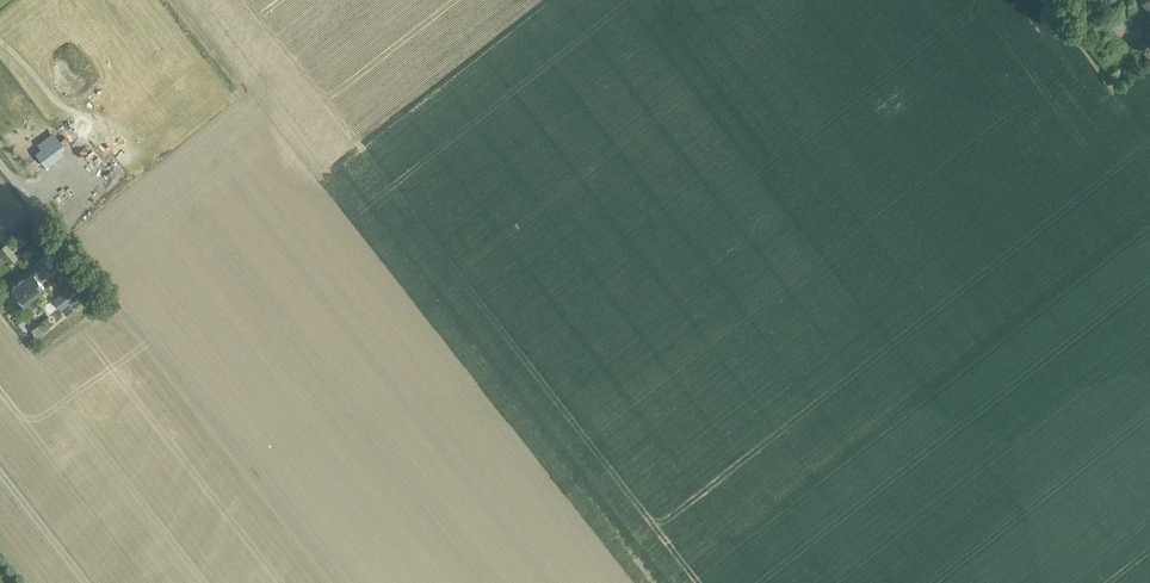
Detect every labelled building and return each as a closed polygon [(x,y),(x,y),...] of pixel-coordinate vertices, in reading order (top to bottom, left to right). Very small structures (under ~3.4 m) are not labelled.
[(1141,3),(1149,13),(1149,0),(1145,0),(1141,3)] [(0,240),(0,245),(8,256),(13,253),(2,238),(0,240)] [(39,279),(46,274),(41,268),(25,281),(23,279),(13,287),(22,298),(30,292),(32,296),(45,286),(39,279)] [(77,281),(54,299),(61,308),(69,301),(74,307),(89,295),(84,290),(77,281)]
